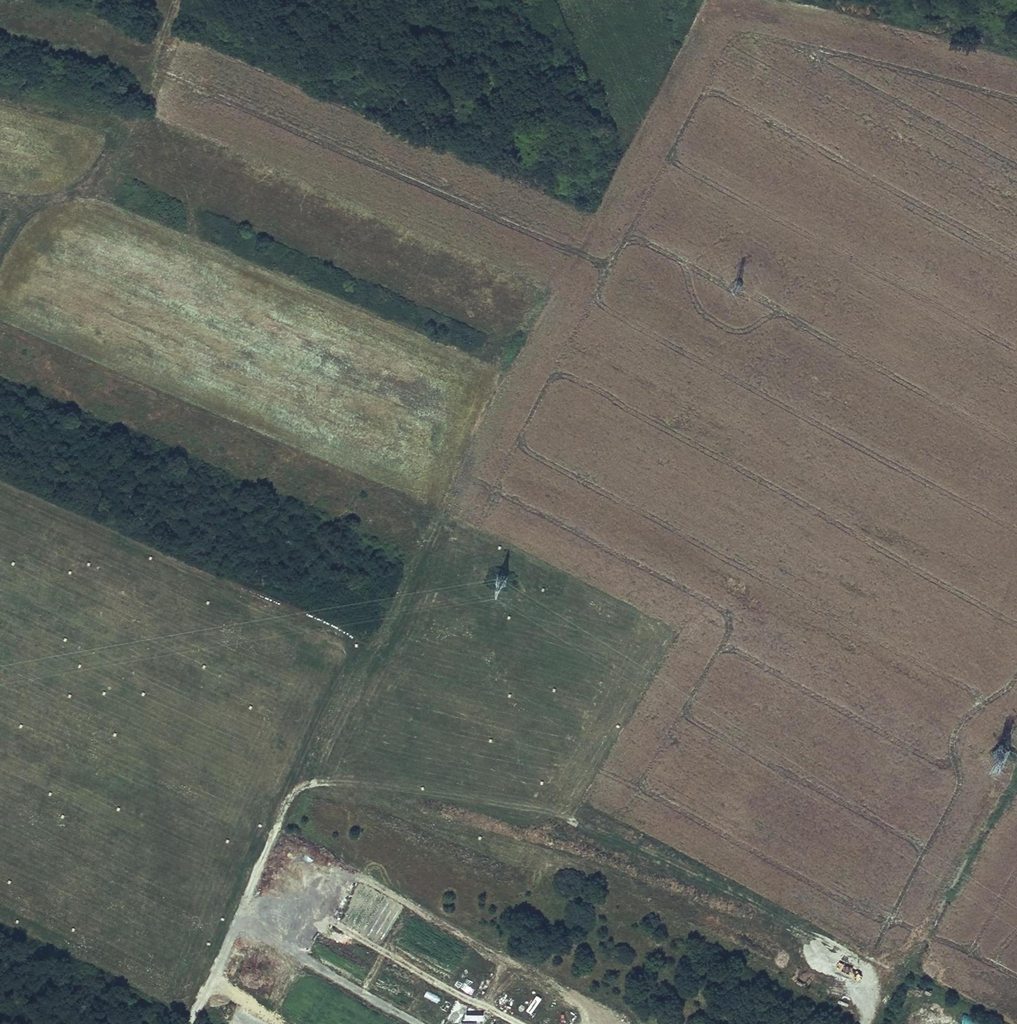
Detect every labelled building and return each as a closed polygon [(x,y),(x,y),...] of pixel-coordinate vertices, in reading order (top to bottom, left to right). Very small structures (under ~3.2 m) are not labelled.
[(906,998),(919,1002),(924,988),(911,984),(906,998)] [(918,1020),(931,1023),(938,992),(925,989),(918,1020)] [(961,1015),(957,1023),(981,1023),(961,1015)]
